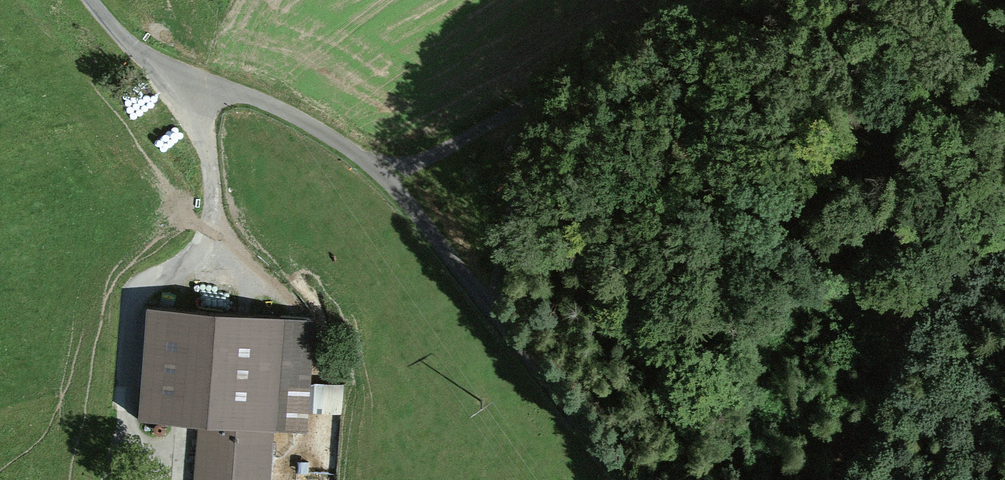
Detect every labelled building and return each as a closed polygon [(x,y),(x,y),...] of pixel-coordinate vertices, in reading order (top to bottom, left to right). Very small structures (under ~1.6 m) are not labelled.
[(197,479),(264,479),(268,425),(306,427),(314,320),(152,308),(144,417),(202,421),(197,479)] [(345,413),(346,384),(320,382),(318,411),(345,413)]
